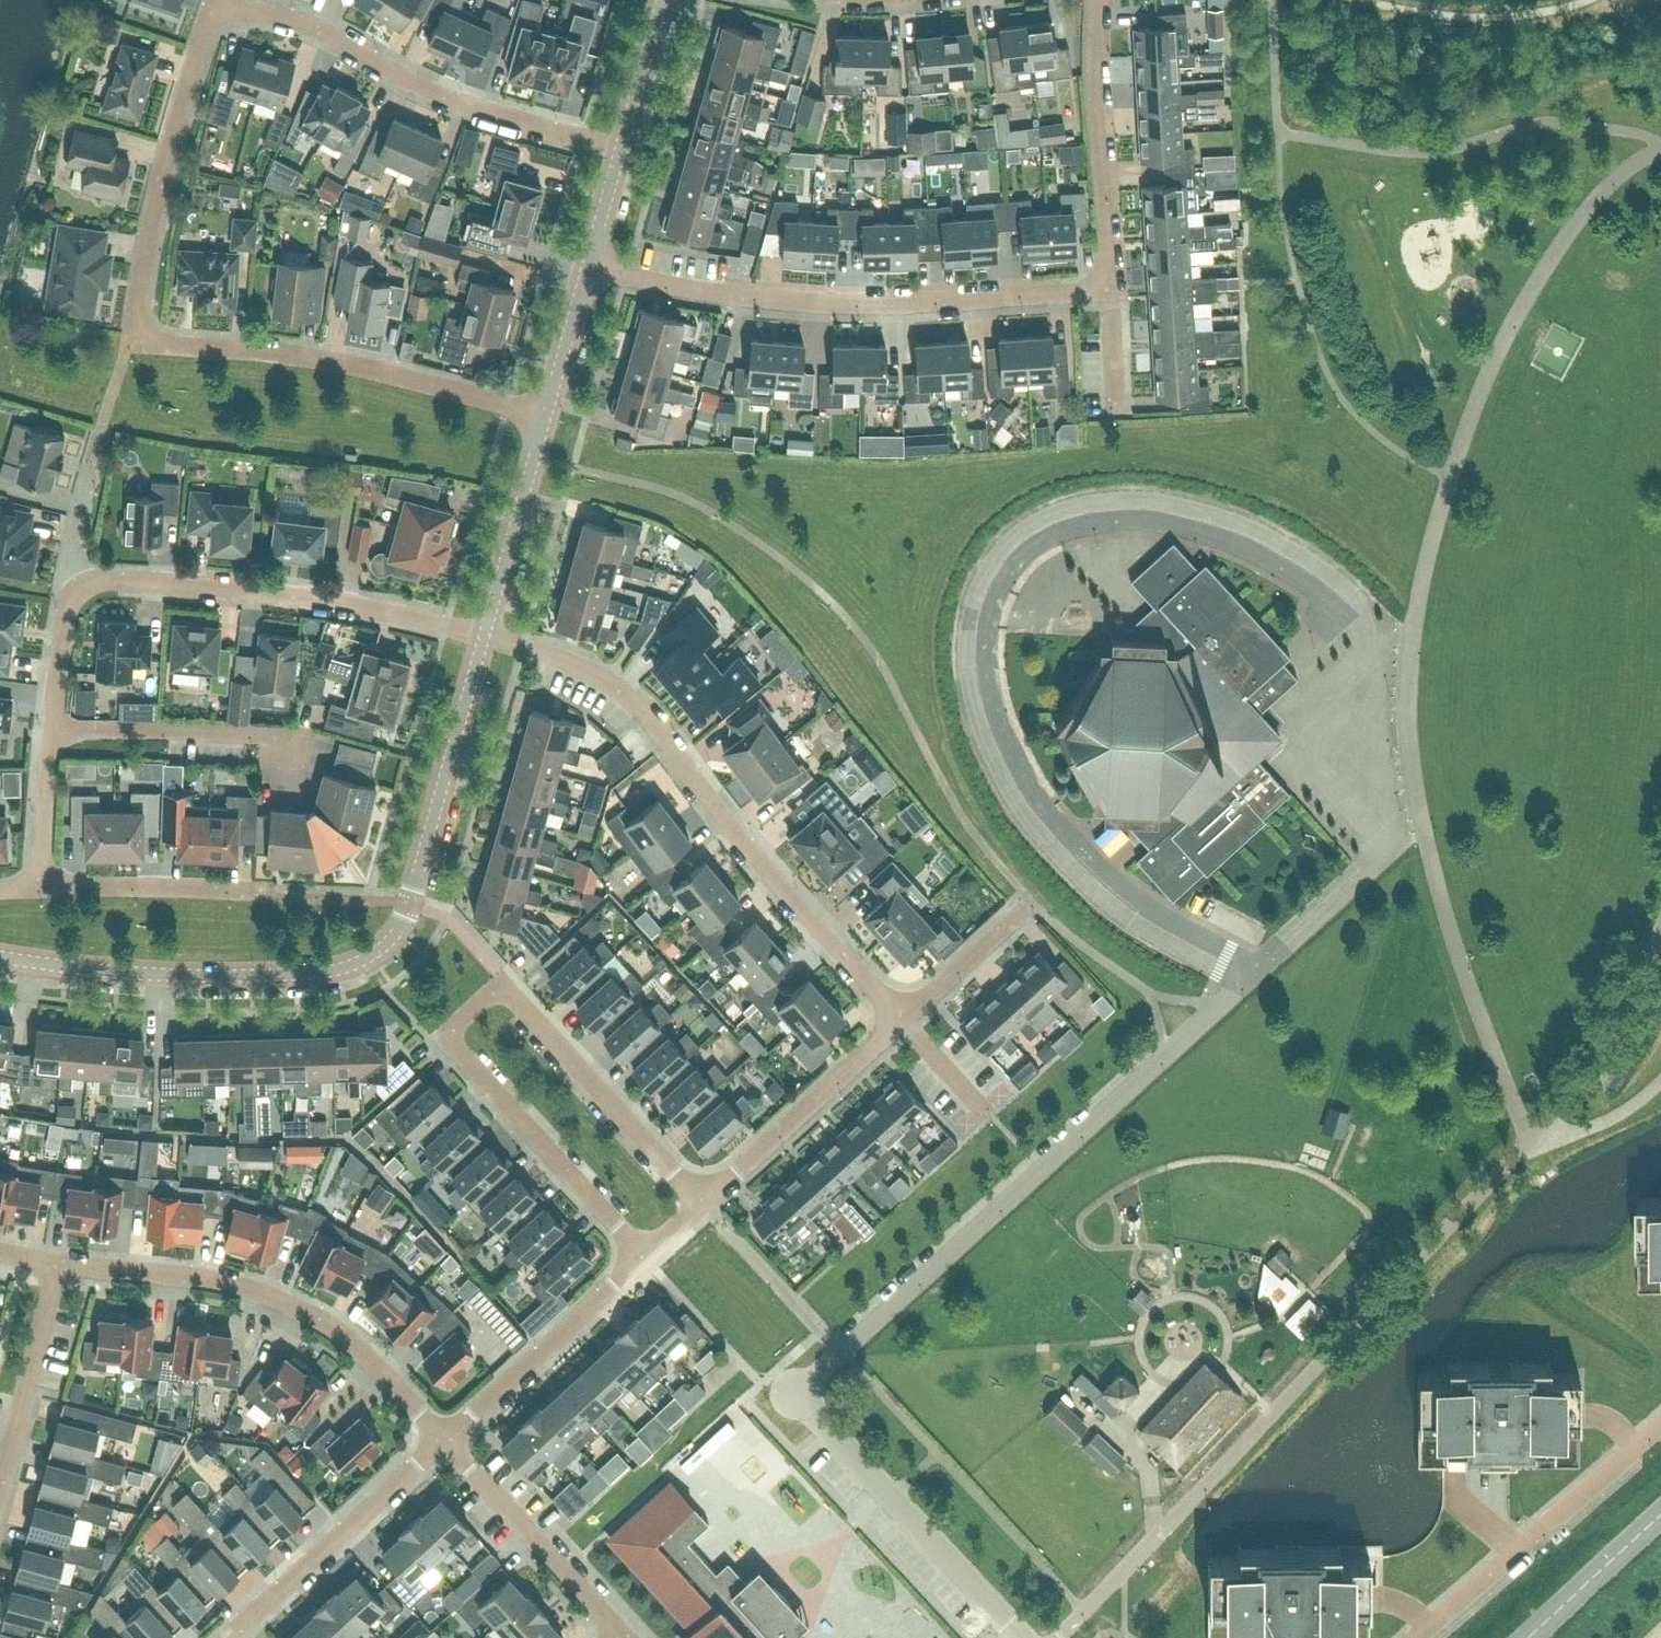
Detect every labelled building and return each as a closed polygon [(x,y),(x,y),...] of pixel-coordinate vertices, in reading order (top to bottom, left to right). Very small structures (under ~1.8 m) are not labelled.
[(375,12),(382,0),(355,0),(375,12)] [(430,0),(382,0),(375,12),(399,27),(409,11),(421,18),(421,17),(430,0)] [(470,11),(458,6),(461,0),(430,0),(421,17),(436,23),(427,43),(451,53),(470,11)] [(506,54),(512,56),(507,73),(536,82),(551,31),(535,27),(541,4),(529,0),(522,0),(506,54)] [(497,50),(511,17),(486,6),(482,16),(470,11),(451,53),(475,64),(483,44),(497,50)] [(1207,7),(1207,34),(1221,34),(1220,7),(1207,7)] [(1174,36),(1186,35),(1185,11),(1154,13),(1155,26),(1133,27),(1134,54),(1175,52),(1174,36)] [(568,36),(551,31),(536,82),(566,90),(575,59),(578,59),(582,57),(593,19),(575,13),(568,36)] [(715,50),(768,65),(779,26),(752,18),(748,31),(717,22),(713,37),(718,39),(715,50)] [(1067,46),(1054,47),(1051,20),(1025,23),(1033,84),(1034,84),(1033,79),(1071,74),(1067,46)] [(989,56),(994,89),(1033,84),(1025,23),(999,27),(1002,54),(989,56)] [(961,73),(963,87),(987,85),(984,57),(971,58),(968,30),(962,31),(962,28),(947,29),(947,32),(942,33),(948,88),(947,74),(961,73)] [(948,88),(942,33),(937,33),(937,30),(921,32),(922,35),(916,35),(919,67),(906,69),(908,92),(948,88)] [(821,70),(821,91),(860,92),(861,35),(835,35),(835,63),(823,62),(821,70)] [(900,92),(900,64),(887,64),(888,36),(861,35),(860,92),(861,92),(861,77),(876,77),(876,92),(900,92)] [(105,105),(136,114),(155,53),(123,43),(105,105)] [(255,98),(266,58),(257,55),(254,50),(242,46),(229,89),(217,85),(206,118),(226,124),(236,92),(255,98)] [(790,70),(803,74),(808,54),(809,52),(796,49),(790,70)] [(710,57),(705,74),(747,86),(751,73),(799,86),(802,74),(768,65),(715,50),(713,58),(710,57)] [(1175,52),(1134,54),(1134,55),(1138,55),(1139,62),(1135,63),(1136,80),(1177,78),(1176,65),(1193,64),(1193,51),(1186,51),(1175,52)] [(276,61),(266,58),(255,98),(280,105),(293,62),(281,58),(276,61)] [(701,100),(757,116),(760,104),(744,99),(747,86),(705,74),(701,91),(703,92),(701,100)] [(1141,98),(1141,106),(1195,103),(1195,91),(1177,92),(1177,78),(1136,80),(1137,98),(1141,98)] [(322,137),(348,91),(336,84),(334,88),(322,82),(311,104),(301,98),(285,136),(295,142),(304,127),(322,137)] [(1043,90),(1050,116),(1070,111),(1062,84),(1043,90)] [(785,96),(795,99),(799,88),(788,85),(785,96)] [(1195,91),(1195,103),(1222,102),(1221,90),(1195,91)] [(332,167),(343,174),(369,127),(360,122),(368,107),(357,101),(359,97),(348,91),(322,137),(343,148),(332,167)] [(817,124),(824,98),(803,93),(796,118),(817,124)] [(947,94),(923,95),(923,112),(948,111),(947,94)] [(757,116),(701,100),(699,108),(696,108),(691,125),(733,136),(737,123),(754,128),(757,116)] [(1195,103),(1141,106),(1142,115),(1138,115),(1139,133),(1179,131),(1179,117),(1196,116),(1195,103)] [(262,142),(277,148),(290,115),(276,109),(262,142)] [(886,110),(887,142),(905,141),(904,109),(886,110)] [(790,129),(794,113),(780,110),(776,125),(790,129)] [(1007,110),(992,112),(996,145),(1029,142),(1027,126),(1009,128),(1007,110)] [(863,111),(863,134),(874,134),(874,111),(863,111)] [(401,165),(417,128),(393,117),(379,149),(368,144),(358,168),(379,178),(387,159),(401,165)] [(1040,142),(1065,138),(1062,121),(1038,124),(1040,142)] [(729,150),(733,136),(691,125),(686,142),(689,143),(687,151),(743,167),(746,154),(729,150)] [(417,128),(401,165),(414,171),(406,190),(429,199),(439,175),(427,170),(441,138),(417,128)] [(82,188),(119,197),(128,159),(113,155),(116,139),(74,129),(66,163),(86,168),(82,188)] [(787,158),(793,134),(774,129),(768,153),(787,158)] [(1163,172),(1194,170),(1192,146),(1180,146),(1179,131),(1139,133),(1140,160),(1162,158),(1163,172)] [(497,203),(533,213),(541,186),(515,179),(517,172),(514,166),(519,150),(494,143),(485,173),(496,176),(493,187),(501,189),(497,203)] [(682,158),(677,175),(719,187),(723,174),(740,178),(743,167),(687,151),(685,159),(682,158)] [(1001,193),(998,151),(965,153),(967,195),(1001,193)] [(937,154),(938,165),(963,163),(962,152),(937,154)] [(1213,168),(1212,154),(1201,155),(1201,169),(1213,168)] [(851,178),(852,201),(884,200),(883,158),(869,159),(869,177),(851,178)] [(300,178),(271,162),(261,185),(292,193),(300,178)] [(750,169),(745,185),(754,187),(759,171),(750,169)] [(1194,170),(1163,172),(1164,185),(1142,186),(1144,213),(1184,210),(1196,210),(1195,194),(1194,170)] [(675,193),(673,201),(712,212),(729,217),(732,205),(715,200),(719,187),(677,175),(672,193),(675,193)] [(220,185),(217,198),(238,203),(241,189),(220,185)] [(1083,190),(1059,191),(1061,210),(1045,211),(1049,258),(1066,257),(1066,251),(1074,251),(1072,223),(1086,222),(1083,190)] [(1005,199),(1007,227),(1020,227),(1022,254),(1031,254),(1031,259),(1049,258),(1045,211),(1030,212),(1029,197),(1005,199)] [(807,267),(810,219),(795,218),(796,200),(774,198),(765,230),(783,232),(781,259),(790,260),(790,266),(807,267)] [(966,202),(967,216),(970,264),(988,262),(987,257),(996,256),(994,228),(1007,227),(1005,199),(966,202)] [(708,228),(712,212),(673,201),(670,212),(664,211),(660,226),(719,242),(722,232),(708,228)] [(533,213),(497,203),(493,217),(469,211),(461,241),(504,253),(509,236),(525,241),(533,213)] [(952,259),(953,265),(970,264),(967,216),(952,218),(950,203),(926,205),(928,233),(942,232),(944,260),(952,259)] [(903,220),(887,221),(889,268),(906,268),(906,262),(915,262),(914,234),(928,233),(926,205),(902,206),(903,220)] [(836,235),(849,236),(849,207),(827,206),(826,221),(810,219),(807,267),(825,268),(825,262),(834,263),(836,235)] [(871,269),(889,268),(887,221),(872,221),(872,207),(849,207),(849,236),(862,235),(862,263),(871,263),(871,269)] [(1184,210),(1144,213),(1145,231),(1149,231),(1149,239),(1203,235),(1203,223),(1185,224),(1184,210)] [(251,246),(254,220),(234,218),(232,244),(251,246)] [(363,244),(368,222),(351,218),(346,240),(363,244)] [(753,252),(761,226),(748,222),(741,248),(753,252)] [(47,304),(90,312),(96,274),(105,276),(109,255),(96,253),(100,232),(60,225),(47,304)] [(1231,234),(1203,235),(1149,239),(1150,247),(1146,248),(1147,266),(1188,263),(1187,249),(1215,247),(1235,246),(1235,233),(1231,234)] [(417,252),(455,263),(460,245),(422,234),(417,252)] [(232,308),(236,253),(181,250),(179,288),(195,289),(194,306),(232,308)] [(379,329),(383,310),(398,313),(403,287),(388,284),(389,281),(368,277),(371,261),(342,255),(333,300),(350,304),(346,322),(379,329)] [(318,317),(324,265),(279,259),(277,275),(272,277),(271,286),(275,289),(272,312),(318,317)] [(465,303),(505,314),(506,309),(509,310),(513,295),(510,294),(512,289),(485,281),(489,269),(461,261),(455,284),(469,288),(465,303)] [(1188,277),(1188,263),(1147,266),(1148,283),(1152,283),(1152,291),(1209,288),(1237,286),(1237,273),(1188,277)] [(1209,288),(1152,291),(1153,300),(1149,300),(1150,318),(1191,315),(1190,301),(1210,300),(1209,288)] [(425,316),(429,294),(410,290),(406,312),(425,316)] [(503,319),(505,314),(465,303),(461,318),(447,314),(436,354),(463,362),(471,332),(498,340),(499,334),(502,335),(506,320),(503,319)] [(637,307),(633,322),(639,324),(636,335),(675,346),(679,330),(693,334),(696,324),(637,307)] [(1192,329),(1191,315),(1150,318),(1152,336),(1155,335),(1156,344),(1213,340),(1212,328),(1192,329)] [(1223,339),(1240,338),(1239,328),(1231,328),(1231,329),(1215,330),(1216,340),(1223,339)] [(710,356),(723,359),(730,333),(718,330),(710,356)] [(1043,395),(1068,393),(1066,361),(1052,362),(1050,334),(1024,336),(1027,377),(1042,376),(1043,395)] [(626,359),(668,371),(671,358),(688,362),(692,350),(675,346),(636,335),(633,343),(631,342),(626,359)] [(986,366),(988,394),(1012,393),(1011,378),(1027,377),(1024,336),(998,337),(1000,365),(986,366)] [(773,382),(776,340),(750,338),(748,366),(735,364),(733,393),(757,395),(772,396),(773,382)] [(968,367),(967,339),(940,341),(943,383),(959,382),(959,396),(983,395),(982,366),(968,367)] [(1216,340),(1213,340),(1214,353),(1223,352),(1223,339),(1216,340)] [(800,370),(803,342),(776,340),(773,382),(788,383),(786,404),(810,406),(813,371),(800,370)] [(1214,353),(1213,340),(1156,344),(1156,352),(1153,353),(1154,370),(1194,368),(1193,354),(1214,353)] [(903,371),(905,400),(929,398),(928,384),(943,383),(940,341),(914,343),(916,371),(903,371)] [(832,371),(819,371),(818,404),(842,404),(843,385),(858,385),(858,344),(832,344),(832,371)] [(885,344),(858,344),(858,385),(870,385),(873,388),(873,400),(897,400),(897,372),(884,372),(885,344)] [(677,401),(681,389),(664,384),(668,371),(626,359),(621,376),(624,377),(621,385),(661,396),(677,401)] [(1209,407),(1207,383),(1195,384),(1194,368),(1154,370),(1156,397),(1177,396),(1178,409),(1209,407)] [(701,369),(699,384),(719,387),(721,372),(701,369)] [(640,418),(636,431),(664,439),(670,415),(656,411),(661,396),(621,385),(618,396),(613,394),(608,409),(640,418)] [(697,406),(714,411),(719,392),(702,387),(697,406)] [(696,420),(693,429),(712,435),(715,426),(696,420)] [(4,460),(0,473),(49,487),(55,468),(59,469),(63,456),(58,455),(64,436),(30,426),(19,464),(4,460)] [(628,448),(631,439),(617,435),(614,444),(628,448)] [(813,437),(786,435),(785,451),(812,453),(813,437)] [(392,523),(442,537),(444,532),(449,533),(453,518),(448,516),(450,510),(420,501),(418,497),(422,481),(392,476),(385,500),(402,507),(398,524),(392,523)] [(124,534),(124,540),(160,542),(161,511),(177,512),(178,482),(151,480),(150,495),(126,494),(125,517),(122,517),(119,519),(119,531),(121,534),(124,534)] [(218,493),(192,491),(188,528),(207,529),(207,525),(214,526),(212,546),(224,547),(224,551),(241,552),(241,548),(245,549),(249,504),(217,501),(218,493)] [(276,518),(272,552),(318,557),(320,540),(336,542),(340,506),(311,502),(308,522),(276,518)] [(0,507),(0,569),(28,575),(37,534),(26,532),(30,513),(0,507)] [(573,546),(576,547),(576,546),(615,557),(631,561),(642,522),(613,514),(609,527),(584,520),(582,525),(579,524),(573,546)] [(354,521),(348,554),(364,557),(370,524),(354,521)] [(442,537),(392,523),(384,551),(379,552),(374,554),(372,559),(371,564),(374,568),(379,571),(384,571),(388,569),(407,574),(411,560),(434,567),(437,556),(442,557),(447,542),(441,540),(442,537)] [(1173,542),(1133,578),(1158,605),(1125,635),(1114,634),(1114,647),(1105,646),(1105,645),(1103,645),(1103,652),(1054,724),(1092,799),(1092,806),(1094,806),(1094,805),(1102,805),(1102,818),(1126,819),(1150,845),(1135,858),(1171,898),(1202,870),(1205,872),(1264,819),(1261,816),(1288,791),(1255,756),(1278,735),(1257,711),(1296,676),(1281,660),(1288,654),(1205,562),(1198,569),(1173,542)] [(679,555),(695,565),(702,554),(686,543),(679,555)] [(576,546),(576,547),(574,554),(571,553),(566,570),(608,582),(612,569),(629,574),(648,578),(651,566),(632,561),(631,561),(615,557),(576,546)] [(657,568),(652,585),(678,592),(682,576),(657,568)] [(608,582),(566,570),(562,587),(564,588),(562,596),(601,607),(618,612),(621,600),(605,595),(608,582)] [(562,596),(560,595),(554,616),(556,617),(555,622),(614,639),(617,628),(597,623),(601,607),(562,596)] [(0,602),(0,670),(5,671),(10,638),(19,640),(24,605),(0,602)] [(669,648),(652,662),(673,688),(710,658),(699,646),(717,631),(695,605),(672,624),(682,637),(669,648)] [(641,617),(625,641),(636,649),(654,622),(641,617)] [(131,621),(101,619),(98,676),(128,678),(129,661),(147,662),(148,636),(130,635),(131,621)] [(218,627),(174,624),(171,667),(210,670),(208,690),(227,691),(229,664),(215,663),(218,627)] [(771,626),(756,639),(770,655),(781,668),(782,667),(796,656),(785,643),(771,626)] [(297,636),(260,632),(253,686),(290,690),(297,636)] [(350,663),(340,660),(330,657),(334,644),(319,639),(312,666),(326,670),(355,679),(399,691),(403,679),(407,680),(411,665),(407,664),(408,661),(382,654),(384,649),(365,643),(360,661),(351,658),(350,663)] [(710,658),(673,688),(694,713),(712,698),(725,687),(735,699),(758,680),(737,655),(719,670),(710,658)] [(245,719),(250,680),(233,678),(228,717),(245,719)] [(396,702),(399,691),(355,679),(347,706),(330,701),(323,724),(370,737),(376,716),(391,720),(392,717),(396,718),(400,703),(396,702)] [(1,720),(9,720),(11,697),(0,696),(0,728),(1,720)] [(739,771),(780,741),(763,718),(770,713),(758,697),(727,720),(736,732),(735,738),(722,748),(739,771)] [(119,700),(118,718),(156,718),(156,701),(119,700)] [(308,728),(312,705),(303,703),(300,727),(308,728)] [(295,725),(295,705),(286,705),(285,725),(295,725)] [(523,735),(563,746),(567,730),(582,735),(585,724),(531,709),(529,714),(526,713),(520,734),(523,735)] [(514,759),(555,771),(559,758),(576,763),(579,750),(563,746),(523,735),(521,743),(518,742),(514,759)] [(330,772),(367,782),(376,750),(339,740),(330,772)] [(603,768),(624,751),(616,741),(595,758),(603,768)] [(780,741),(739,771),(757,795),(766,789),(774,800),(810,773),(801,761),(797,763),(780,741)] [(850,753),(860,766),(875,755),(864,742),(850,753)] [(632,762),(624,751),(603,768),(611,779),(632,762)] [(552,784),(555,771),(514,759),(509,776),(512,777),(509,785),(565,801),(568,789),(552,784)] [(212,765),(211,779),(225,779),(225,765),(212,765)] [(145,784),(161,783),(160,766),(144,767),(145,784)] [(311,808),(344,856),(345,856),(344,855),(350,850),(353,847),(355,845),(357,843),(360,838),(374,784),(367,782),(330,772),(324,770),(314,805),(313,806),(311,808)] [(808,856),(840,829),(828,816),(845,801),(825,778),(804,796),(813,806),(811,808),(811,816),(789,835),(808,856)] [(565,801),(509,785),(507,793),(504,792),(499,810),(541,821),(545,808),(562,813),(565,801)] [(114,809),(114,854),(142,854),(142,824),(157,824),(157,790),(130,790),(130,809),(114,809)] [(206,856),(209,803),(192,802),(192,791),(162,790),(160,838),(177,839),(177,854),(184,855),(185,857),(197,858),(199,855),(206,856)] [(114,854),(114,809),(98,809),(98,793),(70,793),(70,832),(85,832),(85,854),(114,854)] [(225,803),(209,803),(206,856),(213,856),(215,859),(227,859),(228,857),(236,857),(237,824),(240,821),(255,822),(256,794),(226,793),(225,803)] [(628,852),(673,818),(657,797),(635,814),(627,803),(604,820),(628,852)] [(344,857),(344,856),(311,808),(309,809),(307,810),(271,806),(270,813),(256,812),(254,851),(267,852),(266,859),(301,862),(302,855),(319,854),(322,865),(328,863),(332,862),(336,860),(343,856),(344,857)] [(541,821),(499,810),(494,827),(497,828),(495,836),(553,852),(556,840),(537,834),(541,821)] [(857,814),(840,829),(808,856),(827,878),(848,859),(851,863),(858,857),(867,867),(888,849),(874,834),(876,832),(859,812),(857,814)] [(652,884),(674,867),(666,856),(688,839),(673,818),(628,852),(652,884)] [(893,833),(888,837),(896,848),(902,844),(893,833)] [(555,853),(553,852),(495,836),(493,844),(490,843),(485,860),(527,872),(530,859),(552,865),(555,853)] [(688,906),(721,879),(704,859),(683,877),(675,868),(674,867),(652,884),(668,903),(679,894),(688,906)] [(527,872),(485,860),(480,877),(483,878),(481,886),(521,897),(521,898),(536,902),(540,890),(523,885),(527,872)] [(883,936),(914,907),(899,890),(909,880),(891,860),(869,881),(883,896),(863,914),(864,916),(862,919),(871,929),(874,926),(883,936)] [(703,946),(724,928),(716,917),(737,900),(721,879),(688,906),(698,917),(687,927),(703,946)] [(481,886),(480,885),(472,912),(513,923),(511,929),(535,956),(558,934),(546,921),(516,913),(521,898),(521,897),(481,886)] [(914,907),(883,936),(892,946),(889,948),(898,959),(901,956),(903,958),(923,940),(937,955),(959,935),(941,914),(930,924),(914,907)] [(741,966),(771,938),(754,919),(733,937),(725,929),(724,928),(703,946),(720,964),(730,954),(741,966)] [(572,990),(601,963),(613,953),(601,940),(589,951),(572,932),(540,961),(554,976),(551,979),(553,982),(551,984),(561,998),(560,999),(561,1000),(572,990)] [(771,938),(741,966),(751,977),(740,987),(757,1005),(777,986),(768,976),(789,958),(771,938)] [(1018,968),(1045,998),(1057,988),(1065,996),(1083,980),(1062,958),(1052,967),(1038,950),(1018,968)] [(601,1020),(629,994),(641,983),(629,970),(617,981),(601,963),(572,990),(581,999),(578,1002),(582,1007),(579,1010),(581,1013),(579,1015),(589,1029),(588,1029),(589,1031),(601,1020)] [(1001,989),(1038,1029),(1047,1021),(1035,1008),(1045,998),(1018,968),(1004,980),(1007,983),(1001,989)] [(777,986),(757,1005),(773,1023),(784,1013),(794,1024),(824,996),(807,977),(786,996),(777,986)] [(1038,1029),(1001,989),(995,995),(992,992),(978,1004),(981,1007),(1006,1034),(1017,1025),(1028,1037),(1038,1029)] [(629,994),(601,1020),(609,1030),(606,1033),(610,1037),(607,1040),(610,1043),(607,1045),(617,1059),(616,1060),(617,1061),(628,1051),(657,1025),(669,1014),(657,1001),(646,1012),(629,994)] [(824,996),(794,1024),(804,1036),(791,1048),(809,1068),(832,1046),(822,1035),(842,1016),(824,996)] [(981,1007),(975,1012),(973,1009),(959,1022),(986,1052),(998,1041),(1008,1052),(1016,1044),(1006,1034),(981,1007)] [(16,1081),(21,1051),(8,1049),(13,1022),(8,1021),(8,1019),(0,1017),(0,1078),(16,1081)] [(43,1067),(59,1069),(63,1028),(64,1028),(64,1026),(42,1023),(42,1026),(36,1026),(34,1053),(21,1051),(16,1081),(41,1083),(43,1067)] [(742,1023),(732,1033),(742,1043),(752,1034),(742,1023)] [(656,1081),(685,1055),(697,1045),(686,1032),(674,1043),(657,1025),(628,1051),(637,1061),(634,1064),(638,1068),(635,1071),(638,1074),(635,1076),(645,1090),(644,1091),(645,1092),(656,1081)] [(63,1028),(59,1069),(57,1086),(70,1087),(72,1070),(86,1071),(90,1028),(72,1026),(72,1029),(64,1028),(63,1028)] [(115,1033),(107,1033),(107,1030),(90,1028),(86,1071),(99,1072),(97,1090),(110,1091),(111,1074),(115,1033)] [(305,1033),(307,1091),(320,1090),(319,1073),(333,1073),(332,1029),(314,1030),(314,1033),(305,1033)] [(332,1029),(333,1073),(346,1072),(347,1094),(360,1094),(360,1073),(359,1073),(358,1031),(357,1031),(349,1032),(349,1029),(332,1029)] [(359,1073),(360,1073),(375,1073),(375,1087),(383,1095),(413,1068),(402,1057),(394,1064),(391,1061),(386,1061),(385,1029),(357,1030),(357,1031),(358,1031),(359,1073)] [(115,1030),(115,1033),(111,1074),(110,1091),(152,1094),(154,1064),(140,1063),(142,1036),(137,1035),(137,1033),(115,1030)] [(307,1091),(305,1033),(297,1033),(297,1030),(279,1031),(280,1074),(294,1074),(294,1091),(307,1091)] [(253,1035),(254,1093),(267,1092),(267,1075),(280,1074),(279,1031),(261,1032),(261,1034),(253,1035)] [(254,1093),(253,1035),(244,1035),(244,1032),(227,1033),(228,1076),(241,1075),(242,1093),(254,1093)] [(159,1094),(202,1093),(202,1077),(201,1036),(201,1033),(179,1034),(179,1037),(173,1037),(174,1064),(161,1064),(159,1094)] [(228,1076),(227,1033),(209,1033),(209,1036),(201,1036),(202,1077),(202,1093),(202,1094),(215,1094),(214,1076),(228,1076)] [(685,1055),(656,1081),(665,1091),(662,1094),(666,1098),(663,1101),(666,1105),(663,1107),(673,1121),(672,1121),(673,1122),(684,1112),(713,1086),(725,1075),(713,1063),(702,1073),(685,1055)] [(1038,1068),(1028,1058),(1008,1076),(1018,1087),(1038,1068)] [(402,1145),(414,1134),(443,1108),(454,1097),(453,1096),(452,1097),(439,1086),(437,1088),(434,1085),(431,1088),(417,1073),(385,1102),(402,1121),(391,1132),(402,1145)] [(913,1135),(921,1128),(913,1119),(925,1108),(898,1078),(884,1091),(886,1093),(880,1099),(913,1135)] [(713,1086),(684,1112),(693,1122),(690,1125),(694,1129),(691,1132),(694,1135),(691,1137),(701,1151),(700,1152),(701,1153),(718,1138),(723,1142),(734,1132),(730,1127),(753,1106),(741,1093),(730,1104),(713,1086)] [(913,1135),(880,1099),(874,1105),(871,1102),(858,1114),(886,1144),(896,1135),(908,1148),(917,1139),(913,1135)] [(349,1104),(349,1121),(361,1121),(361,1104),(349,1104)] [(1329,1105),(1321,1129),(1340,1135),(1348,1111),(1329,1105)] [(430,1176),(442,1165),(471,1138),(482,1128),(481,1127),(481,1128),(467,1117),(465,1119),(462,1116),(459,1119),(455,1115),(452,1117),(443,1108),(414,1134),(430,1152),(419,1163),(430,1176)] [(317,1112),(308,1113),(308,1132),(318,1132),(317,1118),(317,1112)] [(848,1129),(841,1135),(878,1175),(887,1166),(883,1161),(894,1151),(886,1144),(858,1114),(845,1126),(848,1129)] [(256,1137),(256,1120),(243,1120),(238,1120),(238,1128),(242,1128),(242,1137),(256,1137)] [(63,1124),(61,1134),(76,1137),(78,1126),(63,1124)] [(948,1133),(928,1151),(937,1161),(957,1143),(948,1133)] [(819,1149),(847,1179),(857,1170),(869,1183),(878,1175),(841,1135),(835,1140),(833,1137),(819,1149)] [(465,1200),(499,1169),(510,1159),(509,1158),(496,1148),(493,1150),(490,1147),(487,1150),(483,1145),(480,1148),(471,1138),(442,1165),(458,1183),(447,1194),(458,1207),(465,1200)] [(106,1141),(103,1166),(132,1170),(135,1145),(106,1141)] [(196,1141),(188,1141),(188,1160),(202,1160),(203,1142),(196,1141)] [(320,1158),(320,1143),(286,1143),(286,1158),(320,1158)] [(251,1145),(238,1145),(238,1159),(251,1159),(251,1145)] [(803,1170),(839,1210),(848,1201),(837,1188),(847,1179),(819,1149),(806,1161),(809,1164),(803,1170)] [(916,1160),(926,1171),(936,1161),(926,1151),(916,1160)] [(386,1166),(405,1188),(422,1174),(403,1152),(386,1166)] [(7,1213),(6,1213),(5,1218),(28,1222),(29,1215),(33,1216),(37,1192),(52,1195),(56,1169),(31,1165),(29,1178),(14,1176),(14,1175),(7,1213)] [(368,1185),(375,1171),(374,1171),(366,1167),(365,1167),(358,1180),(368,1185)] [(89,1230),(89,1226),(94,1187),(93,1187),(79,1185),(80,1172),(56,1169),(52,1195),(66,1197),(63,1220),(67,1221),(66,1228),(89,1230)] [(499,1169),(465,1200),(482,1219),(487,1214),(498,1226),(527,1200),(539,1189),(538,1188),(537,1189),(524,1178),(521,1180),(518,1177),(515,1180),(511,1176),(508,1179),(499,1169)] [(781,1185),(808,1215),(818,1205),(830,1218),(839,1210),(803,1170),(796,1176),(794,1173),(781,1185)] [(6,1213),(7,1213),(14,1175),(14,1176),(15,1173),(0,1171),(0,1212),(6,1213)] [(89,1226),(115,1230),(119,1201),(133,1203),(136,1177),(95,1171),(93,1184),(93,1187),(94,1187),(89,1226)] [(146,1233),(172,1235),(175,1196),(176,1196),(178,1177),(136,1173),(136,1177),(133,1203),(149,1204),(146,1233)] [(215,1213),(216,1213),(220,1187),(192,1184),(191,1197),(176,1196),(175,1196),(172,1235),(171,1239),(194,1241),(194,1235),(199,1235),(200,1211),(215,1213)] [(808,1215),(781,1185),(768,1197),(770,1200),(763,1206),(765,1208),(752,1220),(771,1240),(776,1236),(788,1249),(816,1223),(808,1215)] [(887,1185),(878,1193),(888,1205),(898,1196),(894,1192),(887,1185)] [(258,1211),(244,1207),(247,1194),(220,1187),(216,1213),(230,1217),(223,1240),(228,1241),(226,1248),(248,1254),(249,1249),(248,1249),(258,1211)] [(409,1199),(418,1213),(434,1203),(424,1189),(409,1199)] [(258,1208),(258,1211),(248,1249),(249,1249),(273,1256),(281,1228),(296,1232),(305,1209),(277,1200),(274,1212),(258,1208)] [(514,1268),(526,1257),(555,1230),(566,1220),(566,1219),(565,1220),(552,1209),(549,1211),(546,1208),(543,1211),(539,1207),(536,1210),(527,1200),(498,1226),(515,1244),(503,1255),(514,1268)] [(384,1244),(399,1214),(386,1207),(382,1213),(363,1203),(351,1227),(384,1244)] [(1638,1203),(1638,1289),(1660,1289),(1660,1203),(1638,1203)] [(305,1209),(296,1232),(310,1240),(298,1266),(320,1277),(321,1277),(340,1240),(344,1230),(345,1229),(331,1222),(323,1218),(325,1213),(308,1204),(305,1209)] [(860,1232),(850,1222),(847,1219),(838,1227),(850,1241),(851,1240),(860,1232)] [(321,1277),(320,1277),(318,1281),(339,1291),(342,1285),(346,1287),(356,1266),(371,1273),(386,1251),(358,1237),(344,1230),(340,1240),(321,1277)] [(555,1230),(526,1257),(543,1275),(531,1286),(543,1299),(566,1277),(570,1282),(582,1272),(577,1267),(595,1251),(594,1250),(593,1251),(580,1240),(577,1242),(575,1239),(571,1242),(567,1237),(564,1240),(555,1230)] [(439,1248),(429,1257),(442,1271),(452,1262),(439,1248)] [(386,1251),(371,1273),(383,1284),(366,1301),(369,1304),(365,1309),(382,1325),(385,1321),(384,1321),(413,1290),(419,1283),(409,1272),(386,1251)] [(1271,1278),(1283,1273),(1276,1257),(1264,1263),(1271,1278)] [(1282,1319),(1305,1294),(1287,1277),(1264,1301),(1282,1319)] [(422,1280),(419,1283),(413,1290),(384,1321),(385,1321),(403,1339),(423,1318),(433,1328),(452,1309),(433,1291),(422,1280)] [(494,1302),(478,1284),(464,1297),(480,1314),(494,1302)] [(566,1300),(554,1288),(543,1299),(542,1298),(539,1301),(551,1314),(566,1301),(566,1300)] [(636,1317),(664,1347),(676,1336),(686,1347),(703,1330),(684,1309),(674,1318),(656,1299),(636,1317)] [(1309,1305),(1289,1323),(1300,1335),(1320,1318),(1309,1305)] [(452,1309),(433,1328),(443,1338),(422,1358),(440,1378),(443,1375),(447,1380),(464,1364),(460,1359),(471,1349),(460,1337),(470,1328),(452,1309)] [(121,1358),(126,1312),(104,1310),(104,1317),(99,1316),(97,1340),(84,1339),(81,1365),(105,1367),(106,1354),(121,1356),(121,1358)] [(158,1376),(162,1349),(149,1348),(152,1319),(126,1317),(127,1312),(126,1312),(121,1358),(137,1360),(135,1373),(158,1376)] [(530,1333),(535,1329),(523,1316),(518,1320),(530,1333)] [(617,1335),(645,1365),(656,1377),(666,1369),(654,1356),(664,1347),(636,1317),(617,1335)] [(183,1366),(199,1368),(206,1322),(205,1322),(204,1327),(179,1323),(175,1352),(162,1349),(158,1376),(166,1377),(181,1379),(183,1366)] [(206,1322),(199,1368),(200,1366),(214,1368),(212,1381),(236,1385),(240,1359),(227,1357),(230,1333),(226,1332),(227,1326),(206,1322)] [(600,1356),(637,1395),(646,1386),(635,1374),(645,1365),(617,1335),(604,1347),(607,1350),(600,1356)] [(281,1403),(309,1366),(292,1353),(288,1358),(284,1355),(270,1374),(259,1366),(240,1390),(271,1414),(281,1403)] [(579,1371),(606,1401),(617,1391),(628,1403),(637,1395),(600,1356),(594,1361),(592,1358),(579,1371)] [(1204,1361),(1139,1430),(1174,1464),(1239,1394),(1204,1361)] [(309,1366),(281,1403),(293,1412),(284,1422),(303,1437),(320,1416),(309,1408),(327,1386),(307,1370),(310,1366),(309,1366)] [(1119,1369),(1100,1388),(1120,1407),(1138,1387),(1119,1369)] [(568,1386),(562,1391),(598,1431),(608,1422),(617,1413),(606,1401),(579,1371),(566,1383),(568,1386)] [(1417,1463),(1443,1463),(1486,1463),(1486,1455),(1508,1455),(1508,1463),(1578,1463),(1578,1378),(1510,1378),(1510,1374),(1485,1374),(1485,1378),(1417,1378),(1417,1463)] [(158,1376),(156,1390),(164,1391),(166,1377),(158,1376)] [(143,1380),(141,1393),(155,1395),(156,1382),(143,1380)] [(686,1408),(696,1399),(691,1394),(686,1389),(680,1382),(671,1392),(673,1395),(686,1408)] [(589,1439),(598,1431),(562,1391),(556,1397),(553,1394),(540,1406),(567,1436),(578,1427),(589,1439)] [(665,1426),(667,1427),(686,1408),(673,1395),(654,1413),(665,1426)] [(63,1400),(51,1443),(90,1454),(97,1430),(131,1439),(136,1421),(63,1400)] [(1071,1440),(1083,1427),(1055,1400),(1043,1413),(1071,1440)] [(540,1406),(521,1424),(548,1454),(559,1445),(570,1457),(579,1449),(567,1436),(540,1406)] [(651,1449),(670,1431),(652,1412),(633,1429),(638,1435),(642,1439),(651,1449)] [(376,1436),(358,1416),(337,1435),(328,1425),(308,1443),(324,1461),(334,1452),(345,1464),(356,1454),(361,1458),(378,1443),(373,1438),(376,1436)] [(548,1454),(521,1424),(501,1443),(538,1483),(546,1476),(537,1465),(548,1454)] [(1093,1433),(1082,1445),(1111,1472),(1122,1460),(1093,1433)] [(638,1461),(651,1449),(642,1439),(638,1435),(625,1447),(629,1451),(634,1456),(638,1461)] [(178,1461),(180,1439),(167,1438),(165,1460),(178,1461)] [(198,1439),(189,1448),(201,1462),(211,1453),(198,1439)] [(284,1442),(275,1450),(282,1458),(284,1460),(293,1451),(284,1442)] [(44,1469),(39,1486),(79,1497),(79,1496),(85,1472),(119,1481),(124,1463),(90,1454),(51,1443),(51,1444),(55,1445),(48,1470),(44,1469)] [(273,1483),(254,1500),(254,1501),(281,1531),(294,1519),(291,1516),(311,1498),(263,1445),(249,1457),(273,1483)] [(286,1462),(296,1473),(297,1474),(310,1462),(300,1450),(286,1462)] [(609,1461),(618,1471),(627,1462),(618,1452),(616,1450),(607,1458),(609,1461)] [(356,1481),(362,1475),(355,1467),(348,1473),(356,1481)] [(587,1481),(596,1490),(608,1480),(599,1470),(597,1468),(585,1478),(587,1481)] [(564,1511),(569,1516),(589,1498),(580,1488),(579,1488),(577,1486),(570,1478),(551,1496),(560,1506),(564,1511)] [(236,1508),(217,1525),(249,1560),(262,1549),(259,1545),(268,1538),(278,1528),(281,1531),(254,1501),(254,1500),(235,1479),(221,1492),(236,1508)] [(689,1628),(679,1636),(681,1637),(798,1637),(791,1631),(791,1632),(785,1626),(794,1618),(788,1611),(791,1607),(782,1593),(768,1582),(764,1585),(758,1578),(749,1586),(743,1580),(744,1579),(726,1560),(714,1571),(686,1541),(707,1521),(669,1479),(609,1534),(631,1558),(628,1561),(673,1611),(689,1628)] [(79,1497),(39,1486),(43,1488),(36,1512),(32,1511),(27,1528),(67,1539),(67,1538),(74,1514),(108,1523),(113,1505),(79,1496),(79,1497)] [(181,1551),(217,1590),(230,1578),(227,1575),(246,1558),(249,1561),(249,1560),(217,1525),(185,1490),(171,1503),(200,1534),(182,1550),(181,1551)] [(420,1514),(448,1544),(460,1533),(469,1544),(477,1536),(440,1496),(420,1514)] [(448,1544),(420,1514),(401,1531),(429,1562),(440,1574),(449,1566),(438,1553),(448,1544)] [(105,1548),(67,1538),(67,1539),(27,1528),(27,1529),(31,1530),(24,1554),(20,1553),(16,1570),(55,1581),(55,1580),(62,1556),(100,1567),(105,1548)] [(429,1562),(401,1531),(381,1550),(399,1569),(386,1581),(409,1605),(429,1586),(417,1572),(429,1562)] [(157,1589),(185,1620),(197,1608),(195,1605),(213,1587),(216,1591),(217,1590),(181,1551),(182,1550),(166,1533),(152,1546),(176,1572),(157,1589)] [(499,1560),(490,1550),(470,1568),(479,1578),(499,1560)] [(1207,1637),(1276,1637),(1276,1632),(1298,1632),(1298,1637),(1367,1637),(1367,1555),(1299,1555),(1299,1551),(1274,1551),(1274,1555),(1206,1555),(1207,1637)] [(99,1590),(103,1594),(121,1577),(143,1601),(125,1618),(124,1619),(142,1637),(165,1637),(162,1634),(181,1617),(184,1620),(185,1620),(157,1589),(123,1552),(99,1590)] [(55,1581),(16,1570),(15,1571),(20,1572),(13,1597),(9,1595),(0,1626),(25,1633),(29,1620),(43,1624),(50,1599),(81,1607),(91,1590),(55,1580),(55,1581)] [(335,1592),(363,1622),(375,1611),(384,1622),(402,1605),(383,1584),(373,1593),(355,1573),(335,1592)] [(495,1622),(525,1595),(507,1575),(487,1593),(479,1583),(454,1606),(471,1623),(484,1611),(495,1622)] [(125,1618),(103,1594),(99,1590),(89,1607),(111,1631),(103,1637),(142,1637),(124,1619),(125,1618)] [(335,1592),(316,1609),(342,1637),(359,1637),(352,1631),(363,1622),(335,1592)] [(495,1622),(504,1632),(498,1637),(517,1637),(543,1614),(525,1595),(495,1622)] [(316,1609),(303,1621),(306,1624),(299,1630),(307,1637),(342,1637),(316,1609)] [(517,1637),(557,1637),(561,1634),(543,1614),(517,1637)] [(420,1637),(442,1637),(432,1627),(420,1637)] [(299,1630),(293,1636),(290,1633),(285,1637),(307,1637),(299,1630)]
